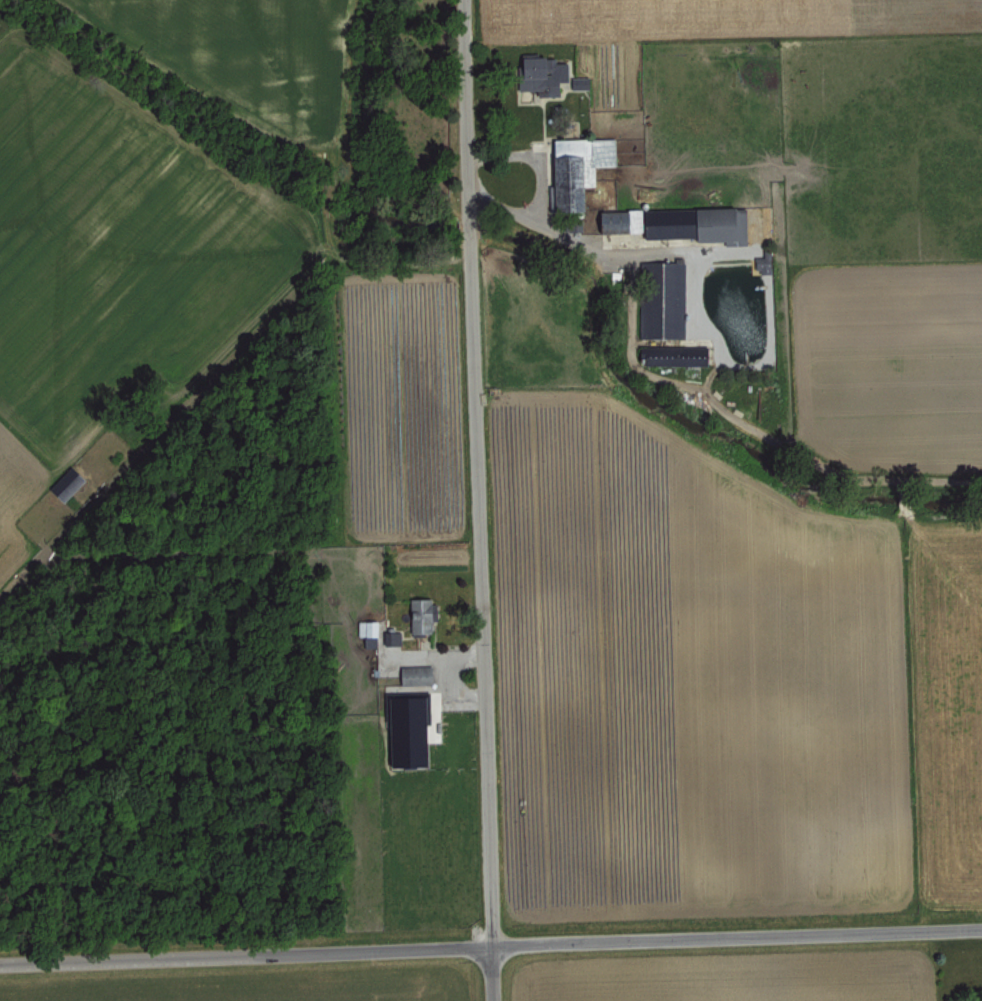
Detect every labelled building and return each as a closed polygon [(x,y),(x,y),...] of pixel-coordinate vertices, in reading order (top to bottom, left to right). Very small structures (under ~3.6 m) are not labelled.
[(558,95),(558,81),(567,81),(566,62),(555,62),(555,55),(517,56),(518,90),(536,89),(536,95),(558,95)] [(571,89),(589,88),(588,76),(570,77),(571,89)] [(614,137),(550,138),(551,211),(582,210),(582,185),(592,185),(592,165),(614,165),(614,137)] [(744,206),(596,210),(597,232),(642,231),(642,238),(693,236),(693,240),(723,240),(723,245),(745,244),(744,206)] [(770,272),(769,250),(762,250),(762,257),(755,257),(756,273),(770,272)] [(640,337),(684,338),(684,261),(641,261),(640,337)] [(643,365),(706,364),(705,345),(643,346),(643,365)] [(62,502),(84,479),(70,466),(48,490),(62,502)] [(431,598),(406,598),(407,618),(409,618),(410,633),(432,633),(431,598)] [(376,620),(357,621),(357,637),(361,637),(362,647),(376,646),(376,620)] [(400,644),(400,631),(382,632),(383,645),(400,644)] [(398,666),(399,685),(431,684),(430,665),(398,666)] [(387,767),(425,766),(423,696),(386,697),(387,767)]
